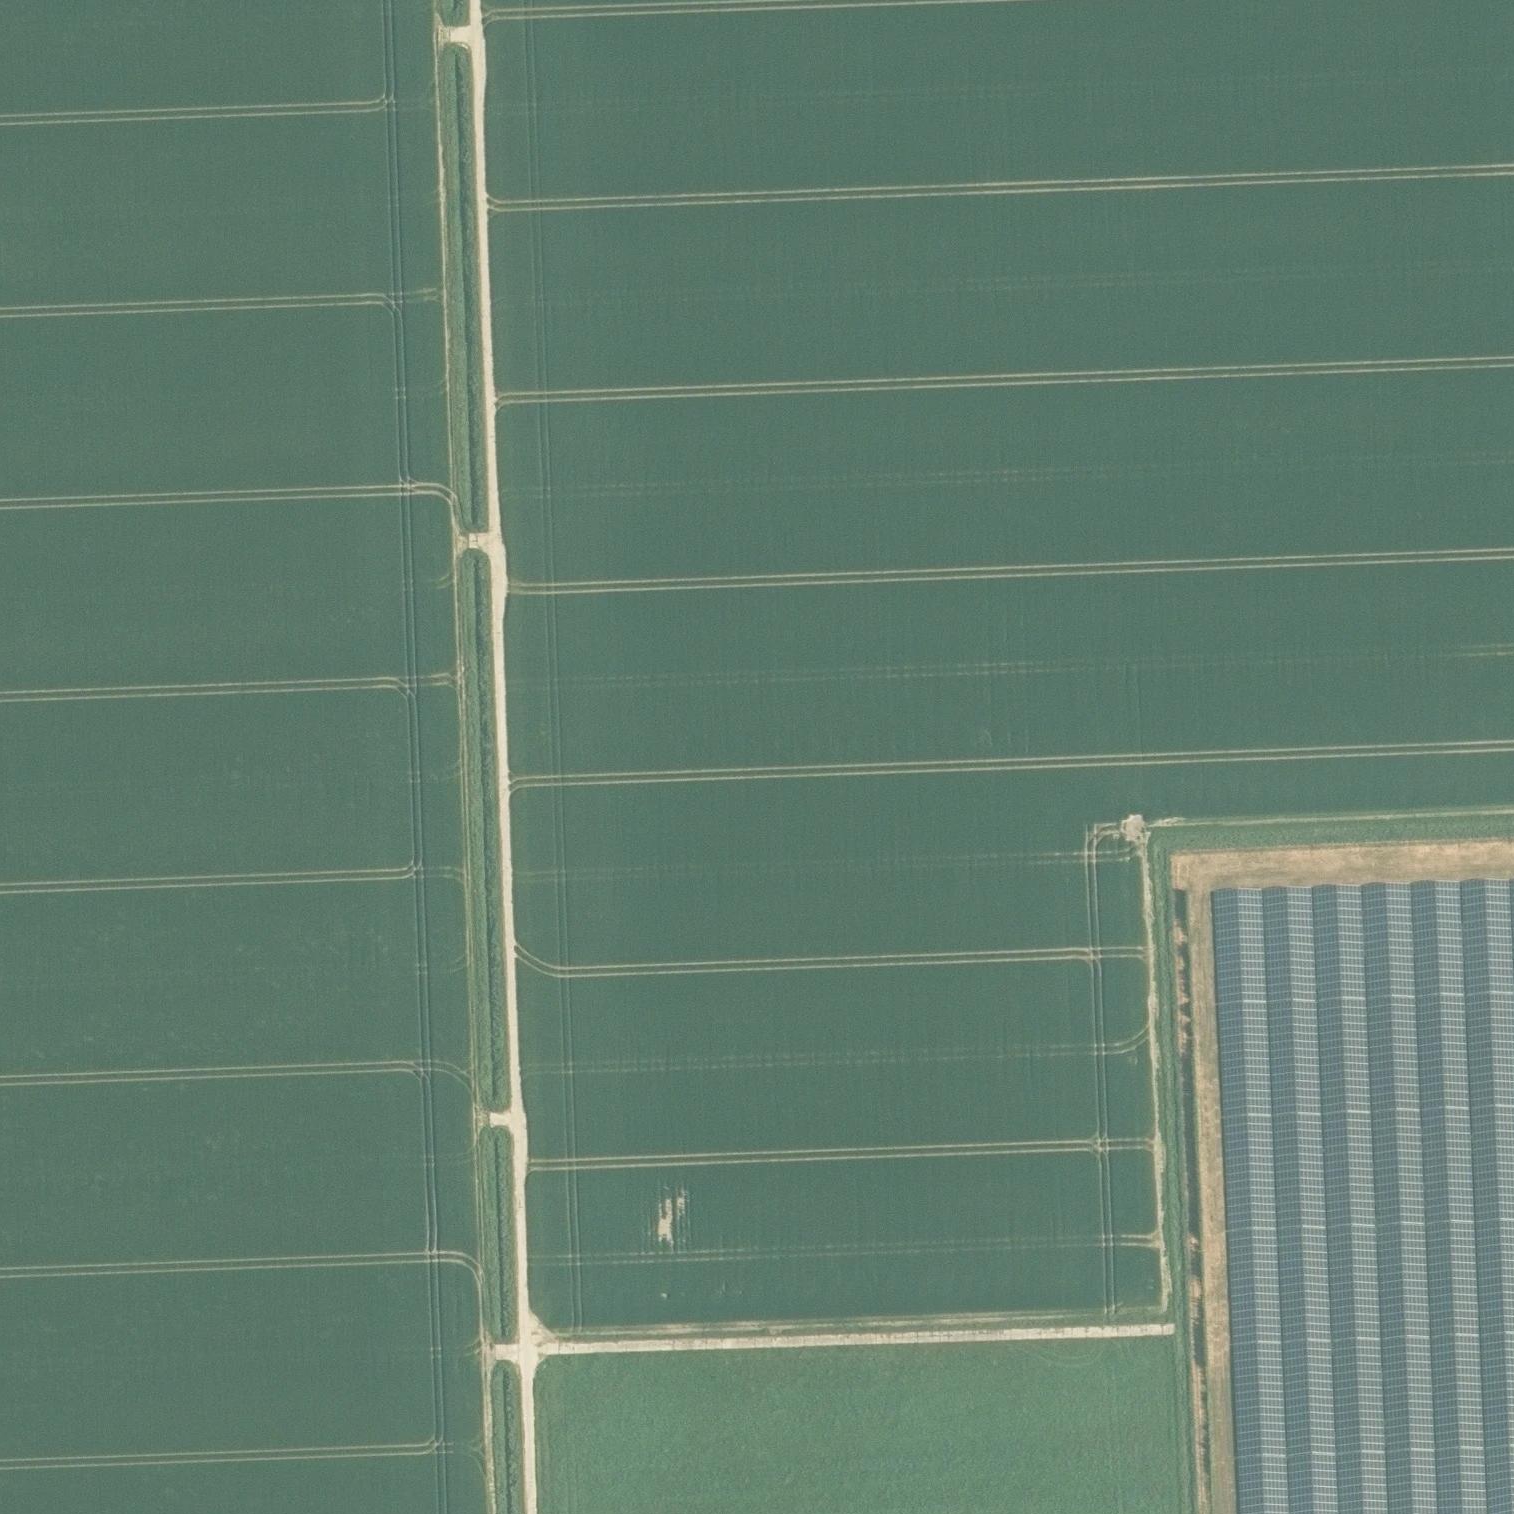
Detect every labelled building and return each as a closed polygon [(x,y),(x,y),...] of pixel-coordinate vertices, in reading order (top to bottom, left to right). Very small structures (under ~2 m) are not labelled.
[(1351,1323),(1447,1315),(1430,1113),(1335,1121),(1351,1323)] [(1513,1312),(1513,1173),(1495,1174),(1506,1312),(1513,1312)]
